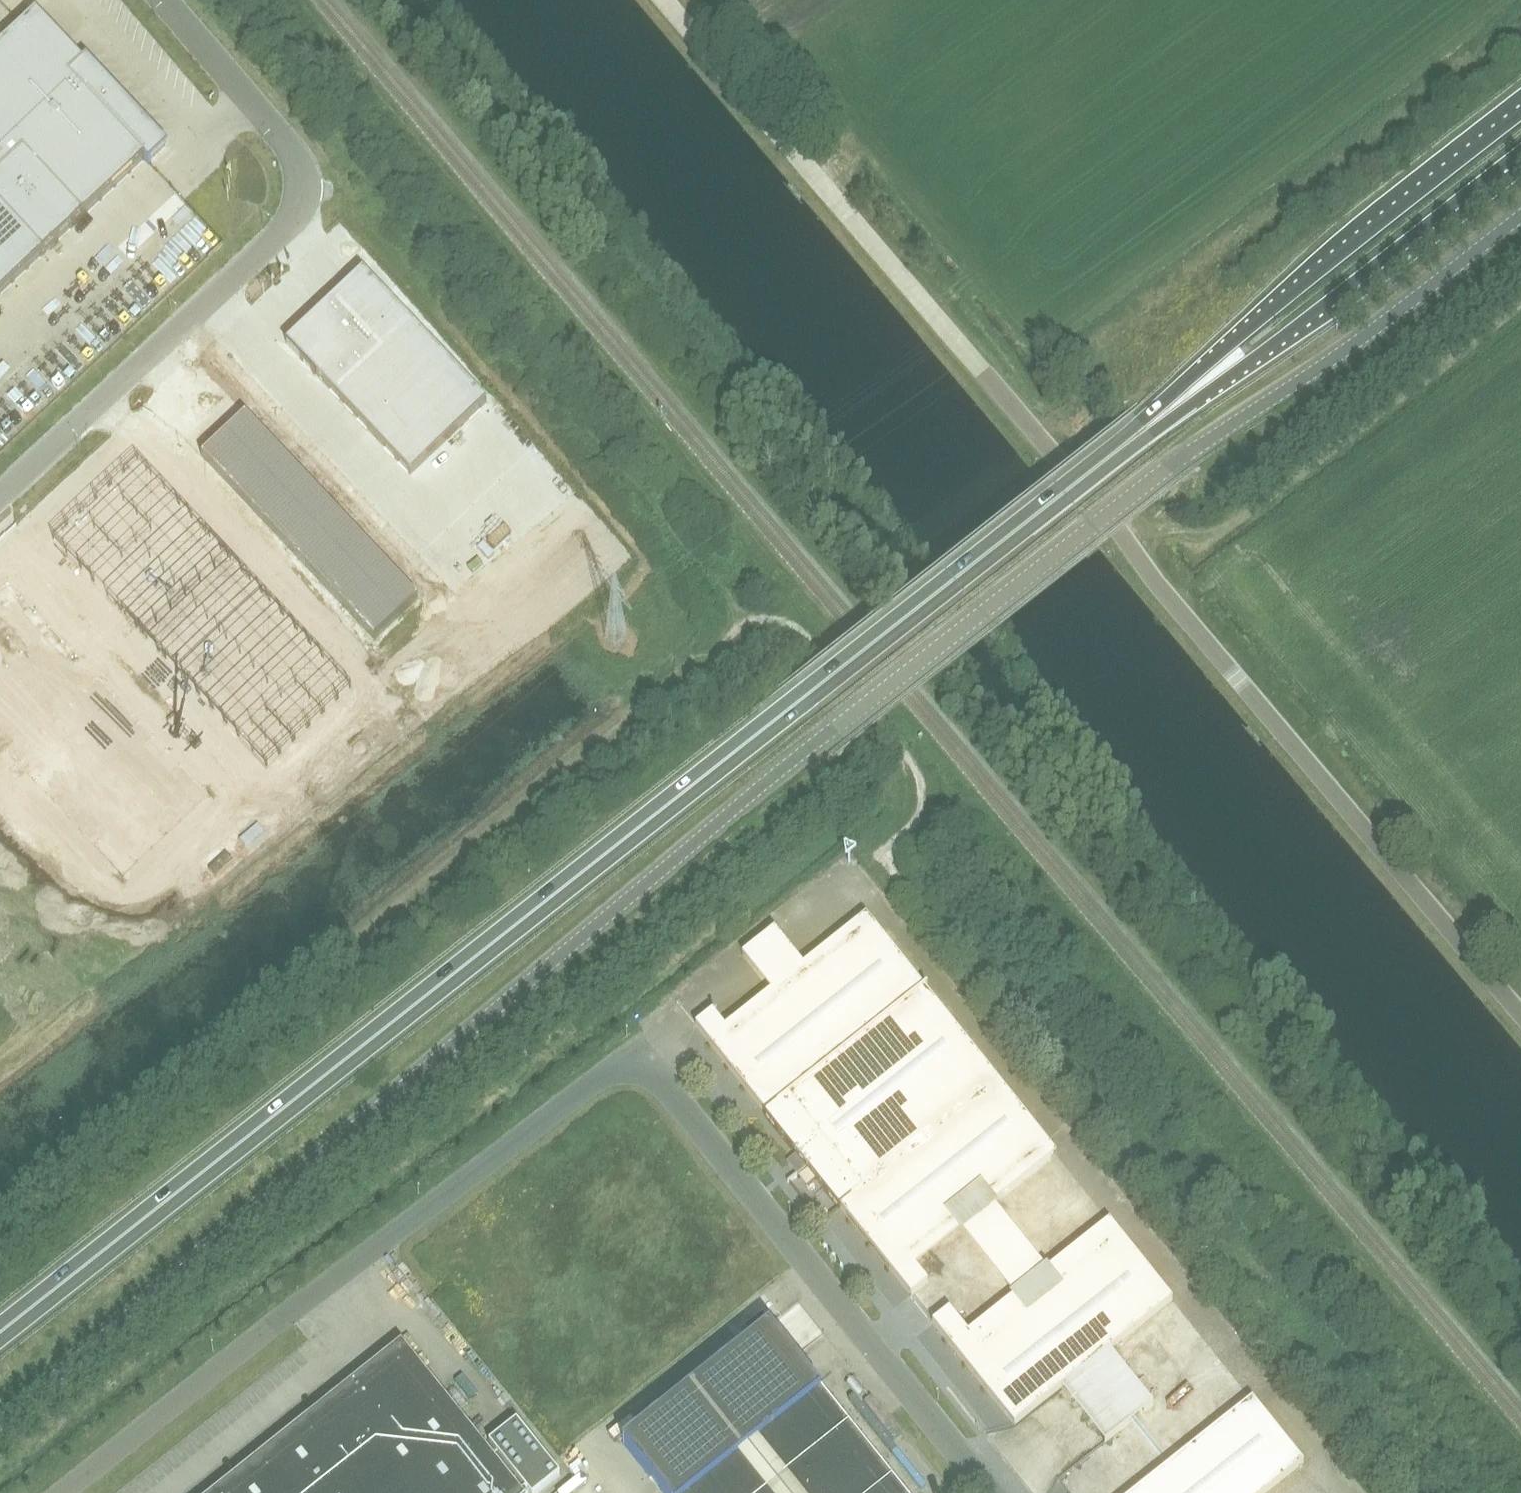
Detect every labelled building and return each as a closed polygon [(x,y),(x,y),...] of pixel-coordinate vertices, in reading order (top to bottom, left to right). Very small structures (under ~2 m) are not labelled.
[(0,47),(0,296),(145,160),(149,165),(169,146),(87,58),(82,62),(36,13),(0,47)] [(363,273),(287,345),(411,476),(487,404),(363,273)] [(237,494),(280,453),(246,416),(202,457),(237,494)] [(298,471),(280,453),(237,494),(254,512),(298,471)] [(138,460),(110,486),(151,530),(179,504),(138,460)] [(271,531),(315,489),(298,471),(254,512),(271,531)] [(81,514),(122,557),(136,544),(151,530),(110,486),(81,514)] [(288,549),(332,508),(315,489),(271,531),(288,549)] [(164,573),(206,533),(179,504),(151,530),(136,544),(164,573)] [(332,508),(288,549),(305,567),(349,526),(332,508)] [(53,540),(94,584),(122,557),(81,514),(53,540)] [(366,544),(349,526),(305,567),(322,585),(366,544)] [(206,533),(164,573),(186,596),(228,556),(206,533)] [(164,573),(136,544),(122,557),(94,584),(121,613),(164,573)] [(366,544),(322,585),(339,603),(383,562),(366,544)] [(250,579),(228,556),(186,596),(207,619),(250,579)] [(383,562),(339,603),(356,622),(400,581),(383,562)] [(143,636),(186,596),(164,573),(121,613),(143,636)] [(227,640),(270,600),(250,579),(207,619),(227,640)] [(400,581),(356,622),(374,641),(418,599),(400,581)] [(0,589),(0,629),(22,652),(50,626),(8,582),(0,589)] [(186,596),(143,636),(165,659),(207,619),(186,596)] [(466,620),(480,608),(473,599),(458,612),(466,620)] [(227,640),(241,655),(284,615),(270,600),(227,640)] [(297,629),(284,615),(241,655),(254,669),(297,629)] [(227,640),(207,619),(165,659),(184,680),(227,640)] [(22,652),(7,666),(34,695),(77,655),(50,626),(22,652)] [(7,666),(22,652),(0,629),(0,672),(7,666)] [(254,669),(268,684),(311,644),(297,629),(254,669)] [(184,680),(198,695),(241,655),(227,640),(184,680)] [(324,659),(311,644),(268,684),(282,699),(296,685),(311,672),(324,659)] [(56,718),(99,678),(77,655),(34,695),(56,718)] [(254,669),(241,655),(198,695),(212,709),(254,669)] [(324,659),(311,672),(338,701),(352,688),(324,659)] [(34,695),(7,666),(0,672),(0,727),(34,695)] [(226,724),(268,684),(254,669),(212,709),(226,724)] [(296,685),(324,715),(338,701),(311,672),(296,685)] [(78,742),(121,702),(99,678),(56,718),(78,742)] [(267,713),(282,699),(268,684),(226,724),(239,739),(252,726),(267,713)] [(296,685),(282,699),(309,728),(324,715),(296,685)] [(34,695),(0,727),(0,744),(14,758),(56,718),(34,695)] [(282,699),(267,713),(294,742),(309,728),(282,699)] [(97,762),(140,722),(121,702),(78,742),(97,762)] [(252,726),(280,756),(294,742),(267,713),(252,726)] [(14,758),(35,782),(78,742),(56,718),(14,758)] [(111,777),(154,737),(140,722),(97,762),(111,777)] [(252,726),(239,739),(267,768),(280,756),(252,726)] [(167,751),(154,737),(111,777),(125,791),(167,751)] [(78,742),(35,782),(55,802),(97,762),(78,742)] [(167,778),(181,766),(167,751),(125,791),(138,806),(153,792),(167,778)] [(97,762),(55,802),(68,817),(111,777),(97,762)] [(181,766),(167,778),(195,808),(208,795),(181,766)] [(68,817),(82,831),(125,791),(111,777),(68,817)] [(153,792),(180,822),(195,808),(167,778),(153,792)] [(125,791),(82,831),(96,846),(109,833),(124,820),(138,806),(125,791)] [(153,792),(138,806),(166,835),(180,822),(153,792)] [(151,849),(166,835),(138,806),(124,820),(151,849)] [(137,863),(151,849),(124,820),(109,833),(137,863)] [(109,833),(96,846),(123,875),(137,863),(109,833)] [(712,1012),(696,1025),(766,1113),(765,1115),(798,1156),(797,1161),(801,1166),(806,1167),(839,1208),(841,1207),(912,1295),(928,1282),(908,1257),(1049,1144),(873,925),(732,1037),(712,1012)] [(1083,1214),(1101,1201),(1095,1194),(1078,1207),(1083,1214)] [(933,1322),(1015,1425),(1172,1300),(1121,1235),(980,1348),(949,1309),(933,1322)] [(763,1313),(744,1328),(752,1337),(770,1322),(763,1313)] [(769,1326),(623,1443),(663,1492),(902,1492),(769,1326)] [(215,1492),(538,1492),(560,1475),(517,1421),(489,1444),(497,1454),(493,1458),(439,1390),(389,1430),(352,1384),(215,1492)] [(1303,1462),(1252,1398),(1134,1492),(1265,1492),(1303,1462)]
